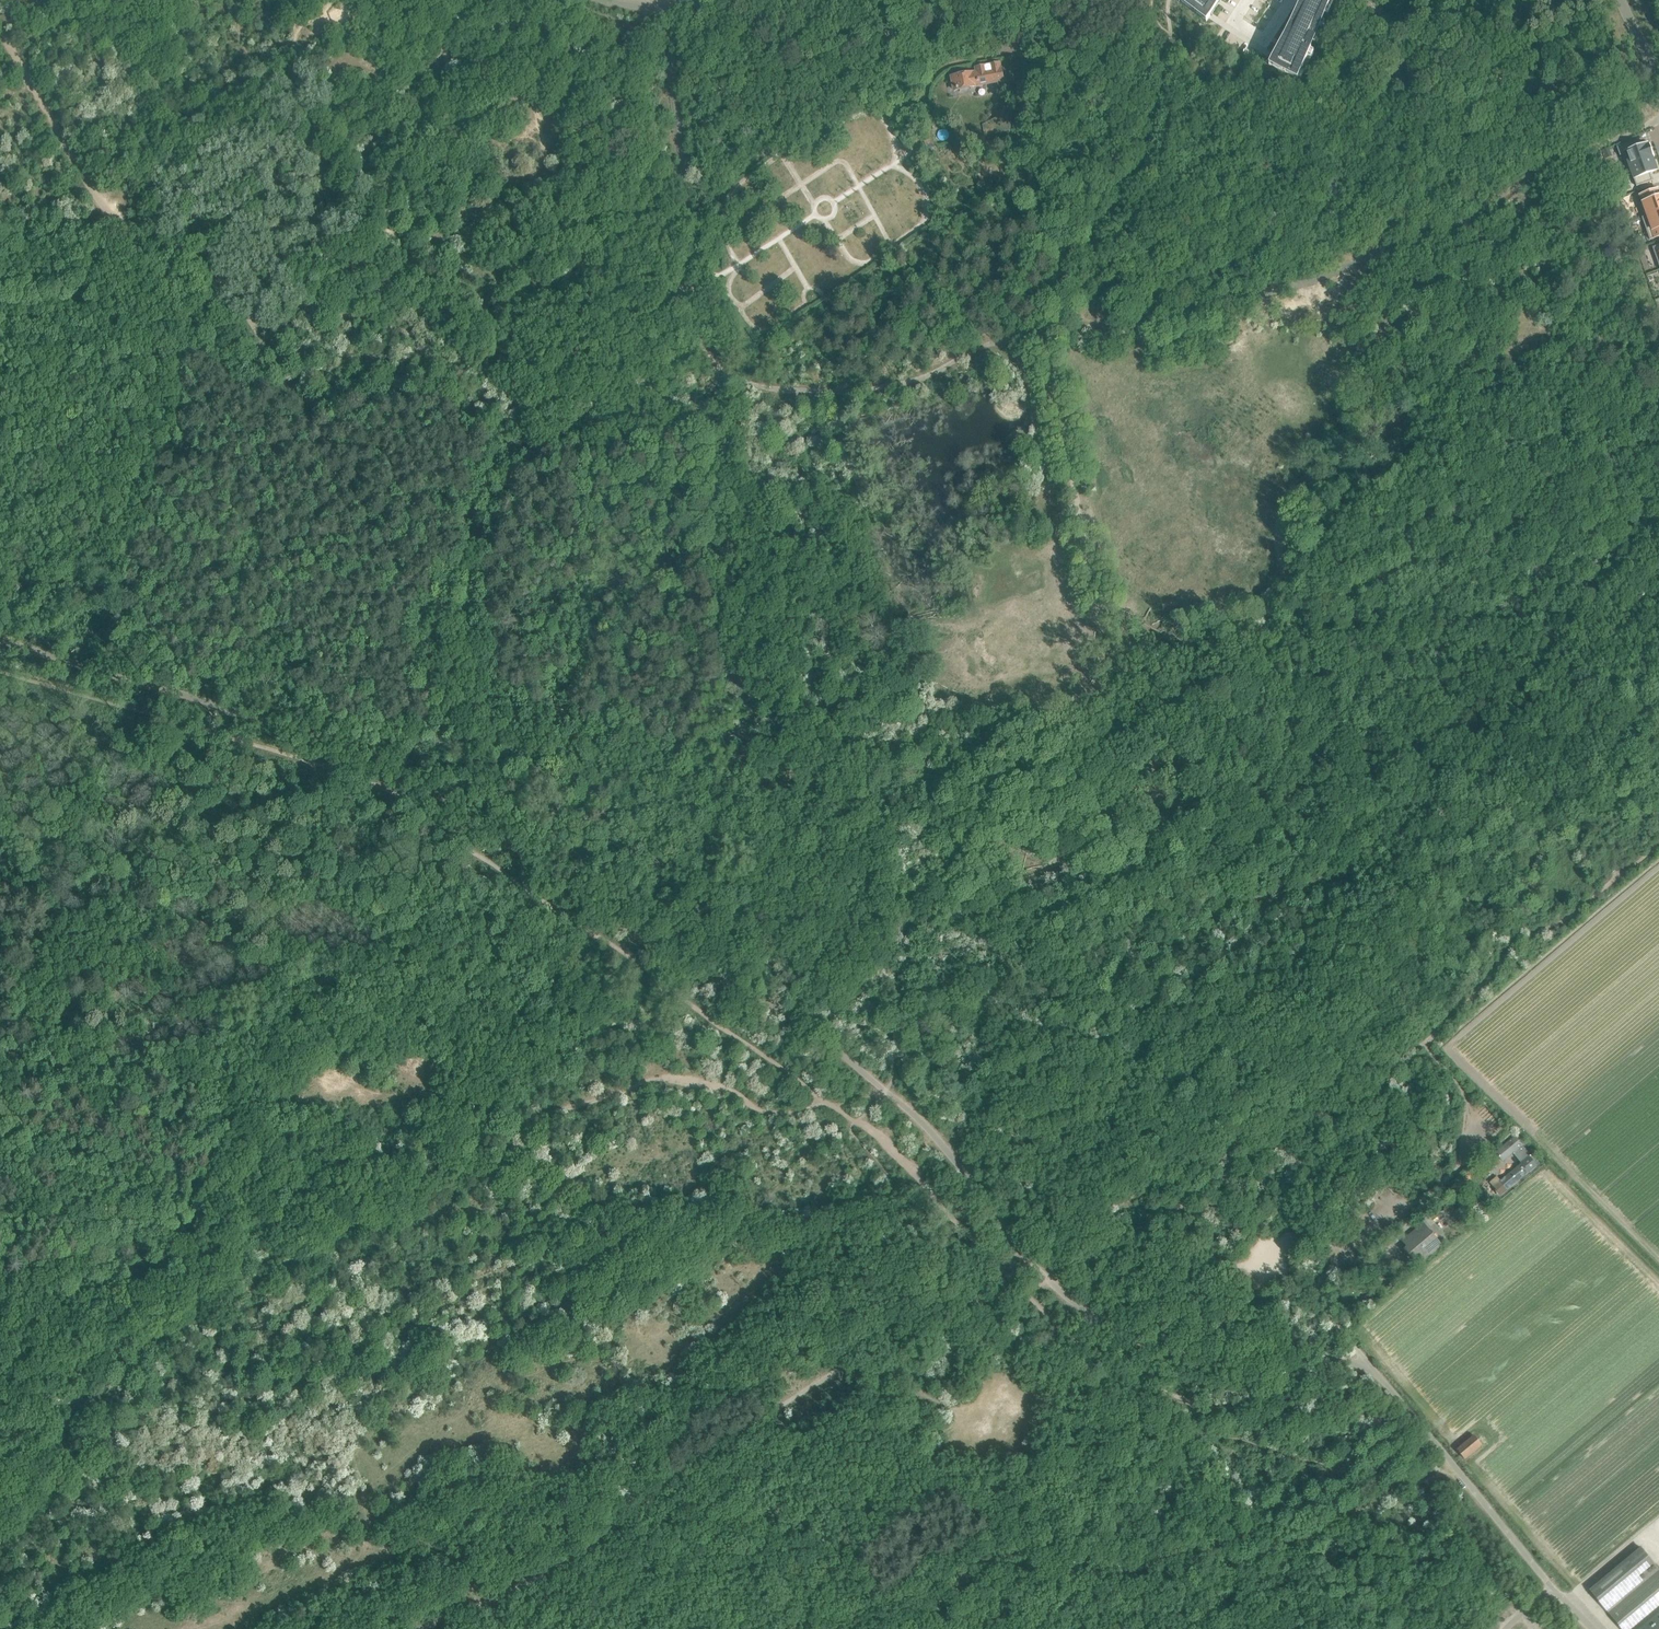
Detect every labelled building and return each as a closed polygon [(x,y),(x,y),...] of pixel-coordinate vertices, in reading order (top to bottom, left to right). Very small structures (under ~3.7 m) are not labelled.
[(1178,1),(1206,22),(1209,18),(1210,16),(1212,13),(1218,4),(1220,0),(1179,0),(1178,1)] [(1288,38),(1284,36),(1279,46),(1274,54),(1272,58),(1271,59),(1269,65),(1280,70),(1300,79),(1314,50),(1311,49),(1309,48),(1328,7),(1331,9),(1334,1),(1331,0),(1305,0),(1288,38)] [(954,90),(1003,81),(999,64),(974,69),(975,73),(951,77),(954,90)] [(1000,122),(1010,120),(1011,108),(1002,107),(1000,122)] [(997,122),(983,125),(985,135),(1000,132),(997,122)] [(932,138),(931,138),(927,139),(923,140),(925,148),(934,146),(932,138)] [(1637,139),(1616,146),(1619,155),(1622,154),(1626,165),(1628,165),(1651,156),(1654,156),(1649,143),(1639,146),(1637,139)] [(1651,156),(1628,165),(1636,186),(1651,180),(1649,173),(1656,170),(1652,158),(1651,156)] [(1636,196),(1639,203),(1637,204),(1641,217),(1658,211),(1658,196),(1655,197),(1652,190),(1636,196)] [(1639,218),(1647,240),(1658,235),(1658,211),(1641,217),(1639,218)] [(1516,1136),(1495,1153),(1502,1161),(1512,1153),(1529,1173),(1540,1165),(1537,1161),(1535,1162),(1523,1147),(1524,1146),(1516,1136)] [(1506,1189),(1526,1173),(1519,1164),(1499,1181),(1506,1189)] [(1501,1196),(1499,1193),(1503,1189),(1500,1184),(1495,1187),(1494,1186),(1492,1188),(1499,1198),(1501,1196)] [(1442,1245),(1423,1223),(1401,1241),(1406,1247),(1403,1249),(1417,1266),(1442,1245)] [(1457,1450),(1465,1459),(1481,1445),(1473,1436),(1457,1450)] [(1640,1547),(1589,1590),(1622,1628),(1658,1628),(1658,1570),(1640,1547)]
